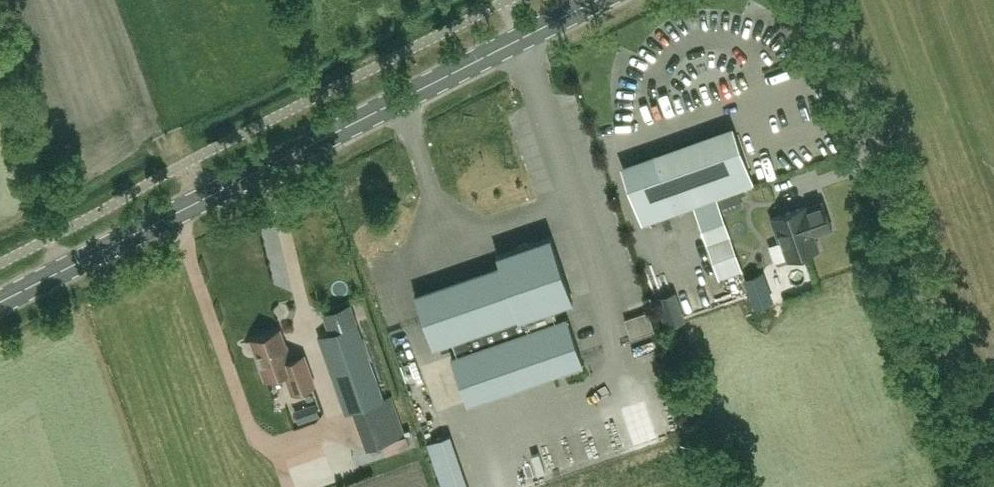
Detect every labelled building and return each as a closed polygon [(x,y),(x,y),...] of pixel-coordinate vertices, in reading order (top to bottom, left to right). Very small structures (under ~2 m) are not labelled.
[(736,135),(657,163),(625,174),(643,224),(695,205),(718,274),(741,266),(714,187),(750,174),(736,135)] [(806,208),(806,206),(772,218),(780,241),(782,240),(789,260),(819,249),(814,235),(833,228),(824,202),(806,208)] [(558,321),(555,313),(553,306),(572,300),(550,237),(499,254),(503,268),(418,297),(416,293),(415,293),(433,347),(452,341),(457,355),(451,357),(467,404),(584,364),(568,317),(558,321)] [(685,320),(676,292),(656,299),(666,327),(685,320)] [(649,311),(625,319),(632,338),(656,330),(649,311)] [(390,395),(384,398),(357,324),(318,338),(346,412),(352,409),(367,449),(405,435),(390,395)] [(252,341),(266,380),(285,373),(292,393),(314,385),(304,356),(291,361),(280,331),(252,341)] [(305,406),(309,419),(320,416),(315,402),(305,406)] [(426,442),(442,486),(468,486),(449,434),(426,442)]
